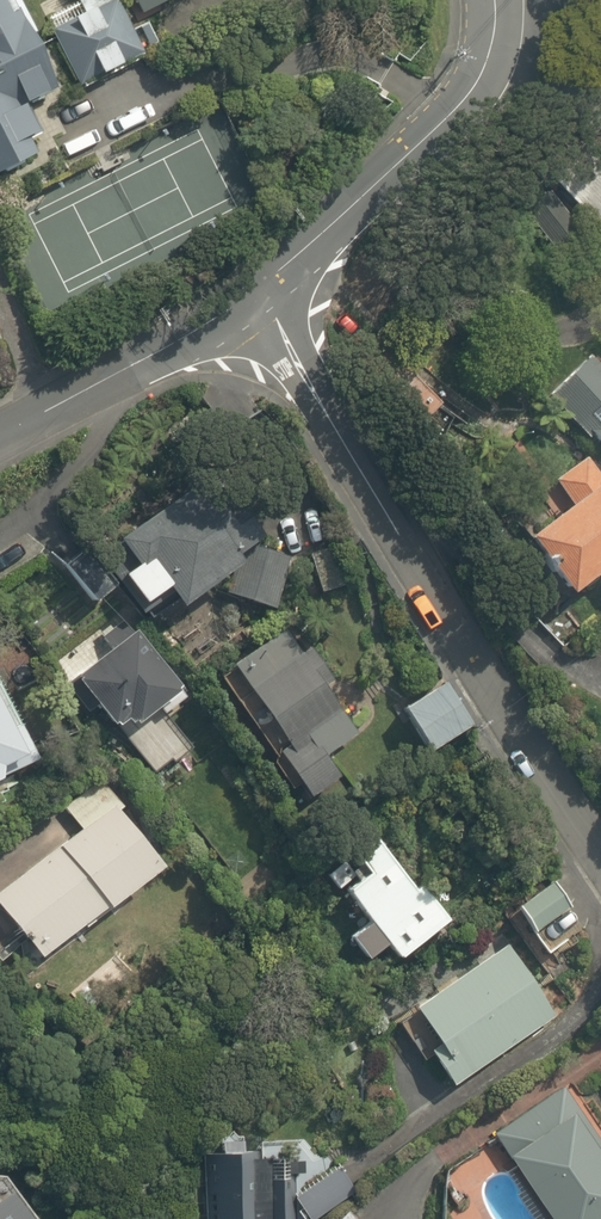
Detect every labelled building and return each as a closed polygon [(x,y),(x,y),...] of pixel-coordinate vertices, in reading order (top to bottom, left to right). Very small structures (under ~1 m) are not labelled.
[(20,162),(27,176),(55,161),(45,141),(65,130),(48,95),(64,87),(20,0),(0,0),(0,172),(20,162)] [(44,19),(79,90),(159,51),(134,0),(82,0),(44,19)] [(142,9),(160,0),(137,0),(142,9)] [(569,197),(592,224),(600,216),(600,169),(569,197)] [(550,400),(600,451),(600,355),(598,353),(550,400)] [(592,458),(557,486),(562,493),(524,522),(580,595),(600,579),(600,470),(592,458)] [(211,486),(126,539),(142,566),(128,575),(148,608),(177,591),(189,609),(218,591),(281,610),(298,551),(271,543),(246,502),(228,513),(211,486)] [(109,652),(76,675),(117,733),(130,723),(135,730),(185,695),(129,615),(98,637),(109,652)] [(291,628),(222,677),(310,800),(344,776),(331,758),(366,732),(291,628)] [(450,677),(404,705),(449,777),(494,749),(450,677)] [(39,762),(0,684),(0,782),(39,762)] [(169,867),(101,774),(64,802),(85,832),(0,894),(0,905),(41,960),(169,867)] [(452,925),(383,833),(358,852),(372,870),(345,890),(374,928),(356,941),(372,963),(392,948),(403,962),(452,925)] [(579,901),(559,878),(520,911),(556,954),(583,931),(566,912),(579,901)] [(455,1088),(560,1014),(510,943),(405,1016),(455,1088)] [(564,1085),(492,1141),(552,1218),(600,1218),(600,1133),(564,1085)] [(207,1156),(208,1218),(293,1218),(292,1163),(259,1163),(259,1141),(224,1141),(225,1156),(207,1156)] [(298,1194),(314,1218),(318,1218),(354,1196),(337,1169),(298,1194)] [(15,1187),(0,1197),(0,1218),(37,1218),(15,1187)]
